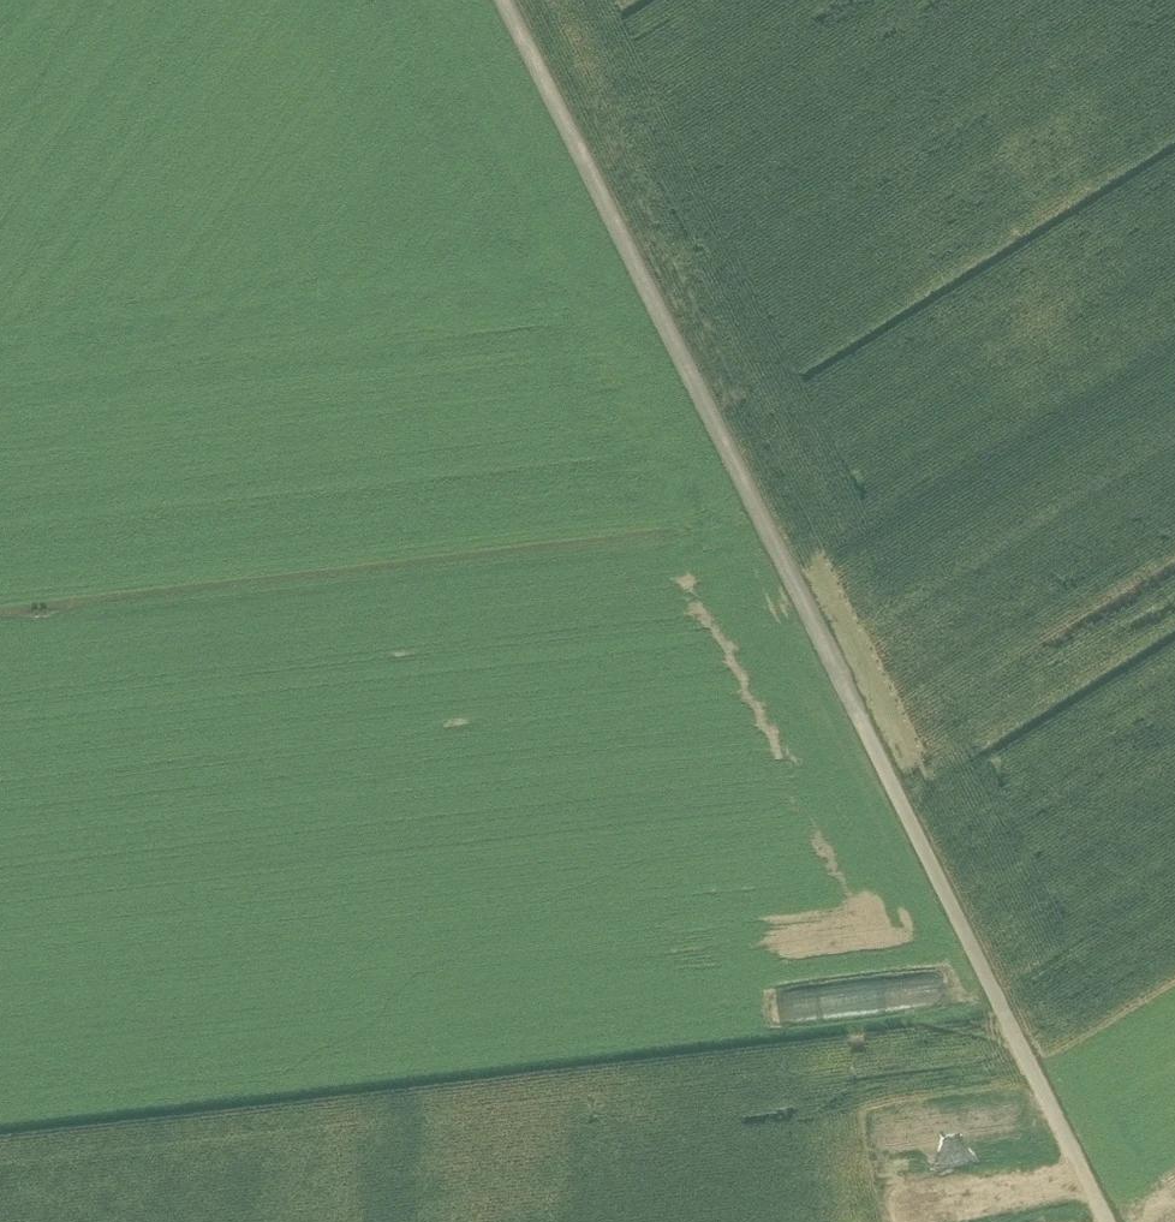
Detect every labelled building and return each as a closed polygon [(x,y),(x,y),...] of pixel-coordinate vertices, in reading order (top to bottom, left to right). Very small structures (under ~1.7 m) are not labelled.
[(951,1108),(906,1111),(909,1155),(954,1152),(951,1108)]
